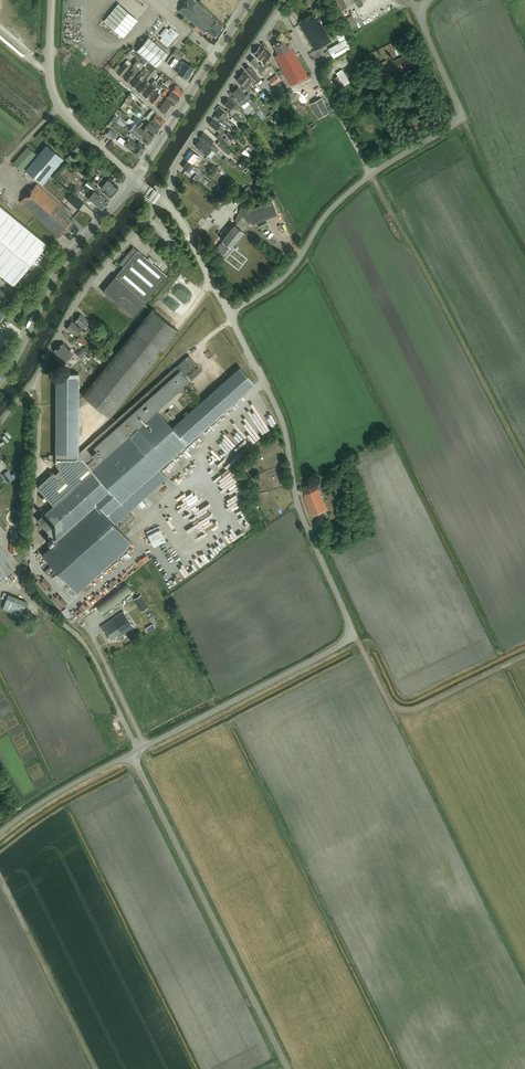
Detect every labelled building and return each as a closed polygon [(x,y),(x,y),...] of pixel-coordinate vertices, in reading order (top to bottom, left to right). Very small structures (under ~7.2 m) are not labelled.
[(214,36),(215,37),(222,28),(215,22),(216,21),(211,17),(212,15),(196,2),(197,0),(188,0),(179,11),(205,33),(207,30),(214,36)] [(341,11),(348,7),(345,0),(335,0),(341,11)] [(137,21),(119,5),(106,21),(124,36),(137,21)] [(299,23),(303,29),(315,50),(331,41),(319,20),(318,20),(316,16),(315,17),(313,13),(302,19),(299,23)] [(355,19),(352,15),(346,19),(349,23),(355,19)] [(168,46),(178,34),(171,27),(169,30),(166,28),(160,35),(162,37),(160,40),(168,46)] [(334,58),(352,47),(343,31),(336,35),(340,42),(328,49),(334,58)] [(17,37),(33,52),(35,49),(19,35),(17,37)] [(138,49),(140,50),(156,65),(166,53),(164,51),(166,48),(156,40),(154,42),(148,37),(138,49)] [(291,85),(308,76),(294,52),(293,52),(291,49),(290,49),(288,45),(286,46),(283,39),(279,41),(276,42),(277,42),(273,44),(278,54),(275,56),(291,85)] [(260,46),(257,50),(268,59),(271,54),(260,46)] [(171,54),(180,60),(184,53),(176,48),(171,54)] [(257,50),(254,54),(265,63),(268,59),(257,50)] [(132,54),(139,60),(142,57),(135,51),(132,54)] [(397,73),(416,64),(414,60),(416,60),(414,55),(412,56),(411,52),(381,66),(387,78),(397,73)] [(261,73),(263,71),(265,70),(261,63),(259,65),(257,61),(254,58),(250,62),(253,64),(252,65),(255,68),(257,67),(261,73)] [(139,62),(135,59),(130,64),(134,67),(135,65),(139,62)] [(187,78),(194,68),(182,60),(181,61),(184,63),(178,72),(187,78)] [(117,72),(122,77),(130,66),(125,62),(117,72)] [(150,63),(146,67),(152,72),(156,68),(150,63)] [(134,67),(124,78),(128,82),(140,69),(135,65),(134,67)] [(249,66),(248,66),(246,67),(246,68),(245,69),(246,69),(257,82),(261,79),(256,74),(257,73),(253,68),(252,69),(249,66)] [(340,88),(350,82),(342,69),(337,73),(338,75),(331,80),(334,85),(337,83),(340,88)] [(244,70),(241,75),(249,84),(251,82),(255,86),(256,85),(255,84),(256,84),(244,70)] [(141,72),(138,76),(130,84),(135,88),(142,80),(140,78),(143,74),(141,72)] [(281,80),(276,74),(269,80),(273,86),(281,80)] [(241,75),(237,80),(249,93),(251,91),(247,86),(249,84),(241,75)] [(268,90),(271,88),(265,80),(262,82),(268,90)] [(141,94),(149,85),(144,81),(137,89),(141,94)] [(159,90),(164,84),(161,81),(158,85),(154,82),(152,85),(143,95),(147,98),(148,97),(149,98),(155,91),(155,90),(156,89),(157,88),(159,90)] [(180,97),(184,92),(179,88),(180,87),(176,84),(172,91),(180,97)] [(239,101),(245,96),(238,87),(232,93),(239,101)] [(292,89),(285,93),(289,100),(296,96),(292,89)] [(128,95),(136,102),(139,98),(131,91),(128,95)] [(176,104),(180,98),(171,91),(166,97),(170,100),(170,99),(176,104)] [(155,104),(162,97),(157,92),(150,101),(153,104),(154,103),(155,104)] [(254,109),(258,106),(251,97),(247,100),(254,109)] [(237,110),(239,106),(237,105),(235,103),(227,98),(223,104),(231,109),(232,107),(237,110)] [(319,118),(329,113),(321,98),(311,103),(319,118)] [(168,116),(176,106),(166,99),(159,109),(168,116)] [(236,127),(232,123),(225,118),(228,115),(220,109),(215,115),(223,121),(222,122),(229,128),(227,129),(231,132),(236,127)] [(163,124),(165,121),(159,117),(160,116),(152,110),(149,114),(152,117),(160,124),(161,123),(163,124)] [(233,117),(238,122),(242,119),(236,113),(233,117)] [(124,123),(115,115),(112,118),(122,126),(124,123)] [(159,128),(163,124),(161,123),(160,124),(152,117),(149,120),(159,128)] [(213,119),(209,124),(220,133),(222,134),(224,131),(219,127),(221,125),(217,122),(216,122),(213,119)] [(153,137),(159,130),(149,122),(143,129),(153,137)] [(153,138),(140,127),(137,124),(136,123),(133,126),(130,129),(126,125),(123,128),(129,132),(130,130),(148,145),(150,141),(153,138)] [(110,129),(107,134),(113,139),(117,135),(110,129)] [(203,132),(199,138),(217,152),(219,148),(212,143),(213,141),(203,132)] [(223,138),(220,141),(226,146),(228,143),(226,141),(229,140),(226,137),(224,139),(223,138)] [(142,153),(146,148),(139,142),(137,144),(129,138),(127,141),(142,153)] [(206,156),(211,149),(200,140),(195,146),(199,149),(199,150),(206,156)] [(139,157),(142,153),(127,141),(124,145),(132,151),(139,157)] [(217,144),(228,155),(231,151),(220,141),(217,144)] [(28,146),(13,163),(21,171),(36,154),(28,146)] [(43,186),(65,160),(48,146),(27,171),(43,186)] [(191,150),(184,158),(188,160),(196,167),(202,160),(198,157),(199,156),(191,150)] [(188,160),(183,167),(189,172),(192,168),(198,173),(200,170),(196,167),(188,160)] [(112,172),(104,166),(100,162),(97,165),(99,167),(97,170),(99,172),(107,178),(112,172)] [(114,193),(118,188),(118,186),(115,183),(115,182),(109,177),(105,182),(101,178),(96,183),(105,190),(104,191),(111,197),(113,197),(114,195),(114,193)] [(94,191),(92,193),(89,197),(102,209),(105,205),(106,205),(109,201),(99,193),(100,192),(96,189),(97,188),(88,180),(85,184),(94,191)] [(37,183),(20,202),(60,237),(63,233),(66,236),(67,236),(70,239),(73,236),(77,233),(76,232),(79,229),(73,223),(74,222),(67,216),(69,214),(65,210),(66,209),(37,183)] [(79,198),(72,192),(70,195),(76,201),(79,198)] [(235,225),(235,224),(222,240),(231,247),(243,231),(250,223),(251,222),(252,225),(277,214),(272,200),(251,208),(244,205),(241,207),(244,214),(235,225)] [(13,285),(47,244),(0,206),(0,274),(13,285)] [(228,249),(225,247),(227,244),(223,240),(221,243),(220,243),(216,248),(224,254),(228,249)] [(167,275),(153,263),(155,260),(150,256),(148,259),(133,246),(119,263),(123,267),(110,282),(103,291),(116,301),(132,316),(167,275)] [(109,417),(178,331),(151,309),(82,395),(109,417)] [(81,314),(75,321),(86,329),(91,323),(81,314)] [(77,336),(82,328),(71,321),(66,328),(77,336)] [(86,346),(89,342),(80,335),(76,339),(86,346)] [(108,350),(114,343),(109,339),(104,346),(108,350)] [(73,355),(63,343),(54,350),(59,357),(58,357),(63,363),(70,358),(74,364),(80,359),(75,354),(73,355)] [(88,351),(85,347),(83,348),(82,347),(76,352),(80,358),(86,352),(88,351)] [(86,352),(80,358),(81,360),(82,359),(84,362),(91,355),(88,351),(86,352)] [(146,504),(142,499),(167,477),(159,468),(254,383),(239,366),(172,427),(156,410),(202,370),(192,359),(193,359),(189,355),(78,453),(78,373),(56,374),(56,473),(55,474),(53,472),(39,485),(39,489),(53,505),(37,520),(57,542),(42,555),(77,593),(127,548),(131,541),(125,535),(130,530),(128,525),(135,518),(129,511),(138,503),(142,507),(146,504)] [(175,417),(169,411),(166,414),(172,420),(175,417)] [(256,440),(279,423),(275,417),(266,424),(263,420),(256,426),(259,430),(252,435),(256,440)] [(213,460),(216,464),(250,436),(239,424),(237,426),(241,431),(234,437),(229,431),(216,442),(218,444),(212,448),(216,453),(213,455),(216,458),(213,460)] [(316,485),(314,482),(303,486),(306,493),(305,497),(312,515),(327,510),(322,495),(321,495),(319,490),(321,489),(319,484),(316,485)] [(186,512),(192,508),(189,503),(186,505),(184,502),(170,511),(174,517),(185,510),(186,512)] [(245,525),(237,530),(241,536),(248,531),(245,525)] [(146,532),(153,546),(166,541),(159,526),(146,532)] [(222,553),(222,547),(223,543),(219,542),(219,541),(214,541),(213,553),(222,553)] [(208,552),(206,553),(204,551),(202,553),(208,561),(213,558),(211,554),(210,555),(208,552)] [(172,586),(200,569),(198,566),(196,567),(194,564),(184,570),(182,567),(174,572),(177,577),(169,582),(172,586)] [(103,615),(133,591),(125,582),(95,606),(103,615)] [(21,616),(27,601),(4,592),(2,598),(6,600),(2,609),(21,616)] [(134,598),(141,611),(148,607),(141,594),(134,598)] [(122,634),(134,626),(123,611),(101,626),(111,639),(117,635),(118,637),(119,636),(122,639),(125,637),(122,634)]
